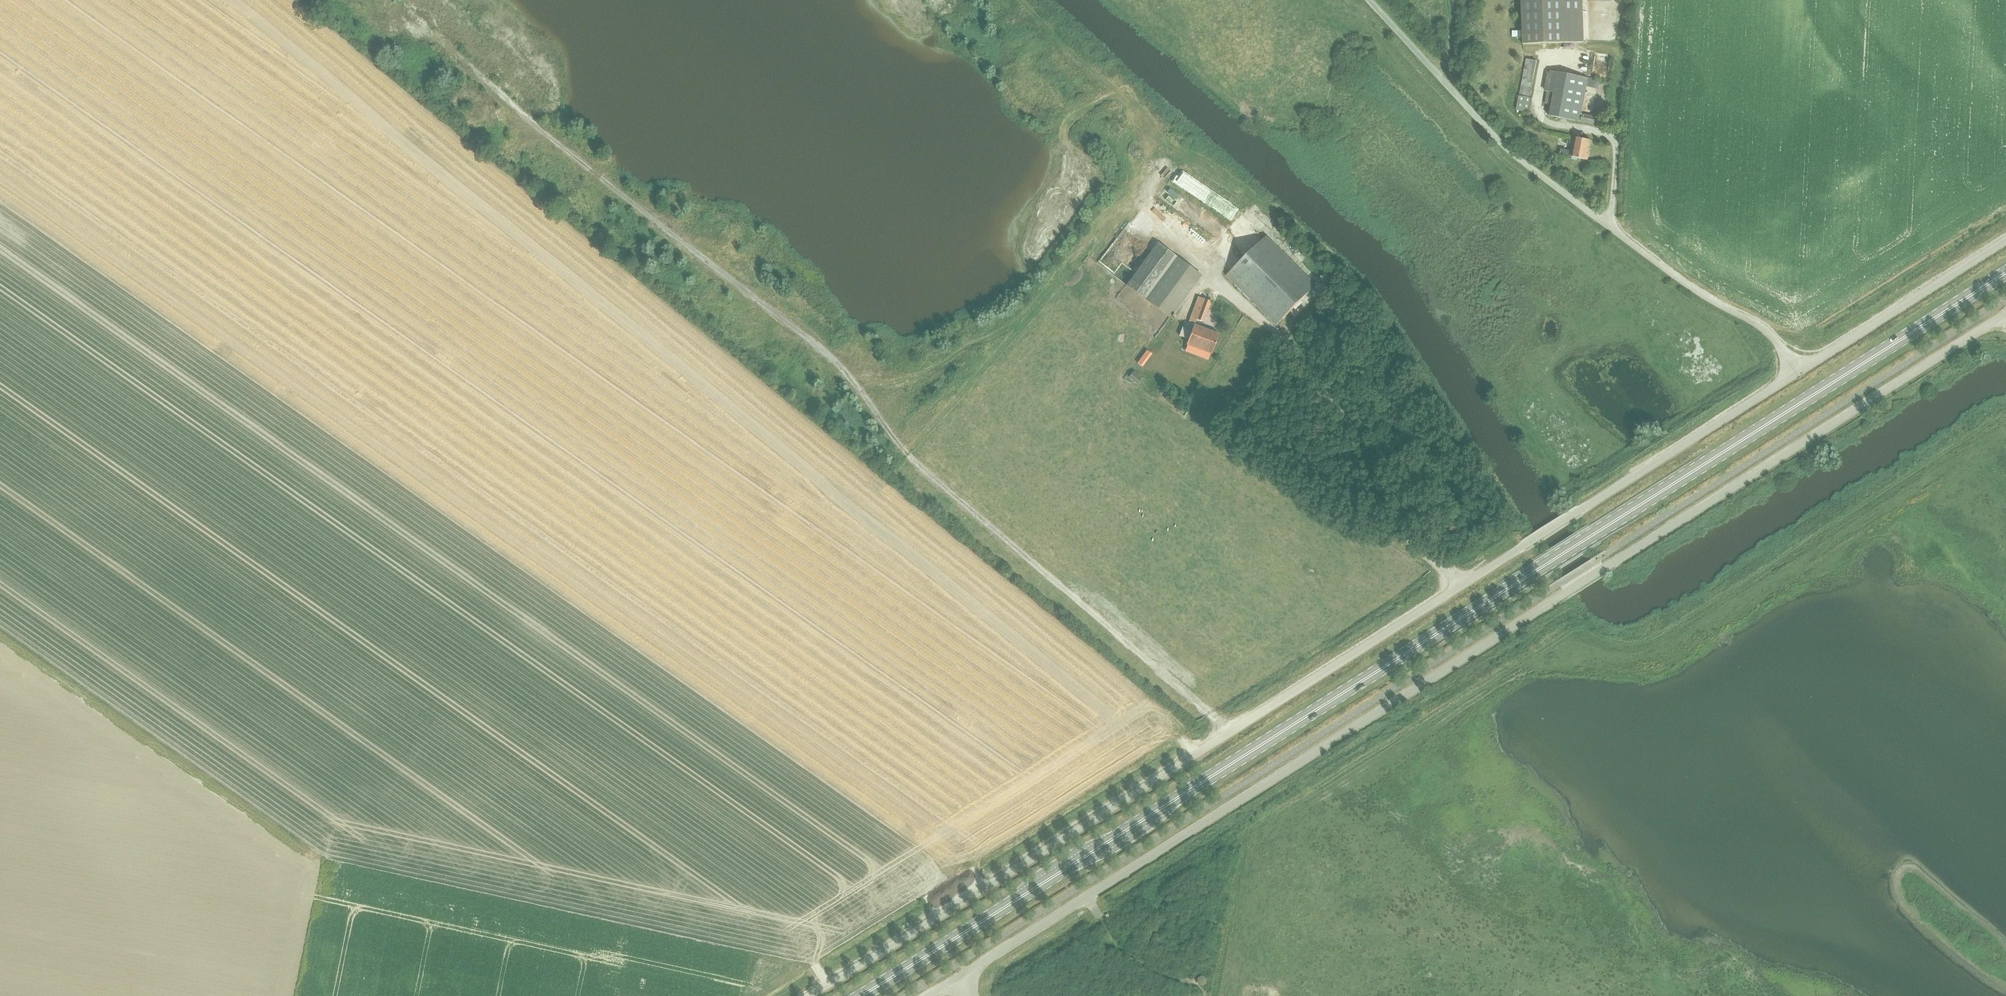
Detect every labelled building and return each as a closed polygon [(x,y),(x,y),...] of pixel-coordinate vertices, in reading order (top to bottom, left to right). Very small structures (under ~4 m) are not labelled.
[(1523,44),(1584,42),(1582,0),(1521,0),(1523,44)] [(1529,112),(1532,98),(1529,98),(1536,60),(1526,59),(1517,109),(1529,112)] [(1579,113),(1586,77),(1557,72),(1553,92),(1547,91),(1545,103),(1551,104),(1549,116),(1600,125),(1602,117),(1579,113)] [(1587,160),(1591,140),(1575,137),(1572,151),(1561,149),(1560,154),(1571,156),(1571,157),(1587,160)] [(1177,229),(1181,222),(1172,216),(1168,222),(1177,229)] [(1276,325),(1317,285),(1267,236),(1226,275),(1276,325)] [(1126,285),(1169,318),(1201,275),(1157,243),(1126,285)] [(1211,301),(1203,299),(1197,296),(1188,321),(1194,323),(1196,319),(1203,322),(1211,301)] [(1157,330),(1166,316),(1160,312),(1151,326),(1157,330)] [(1132,322),(1130,327),(1139,332),(1142,327),(1132,322)] [(1211,353),(1218,334),(1194,325),(1186,344),(1211,353)] [(1133,371),(1128,377),(1137,384),(1142,378),(1133,371)] [(1237,686),(1221,694),(1224,701),(1240,692),(1237,686)]
